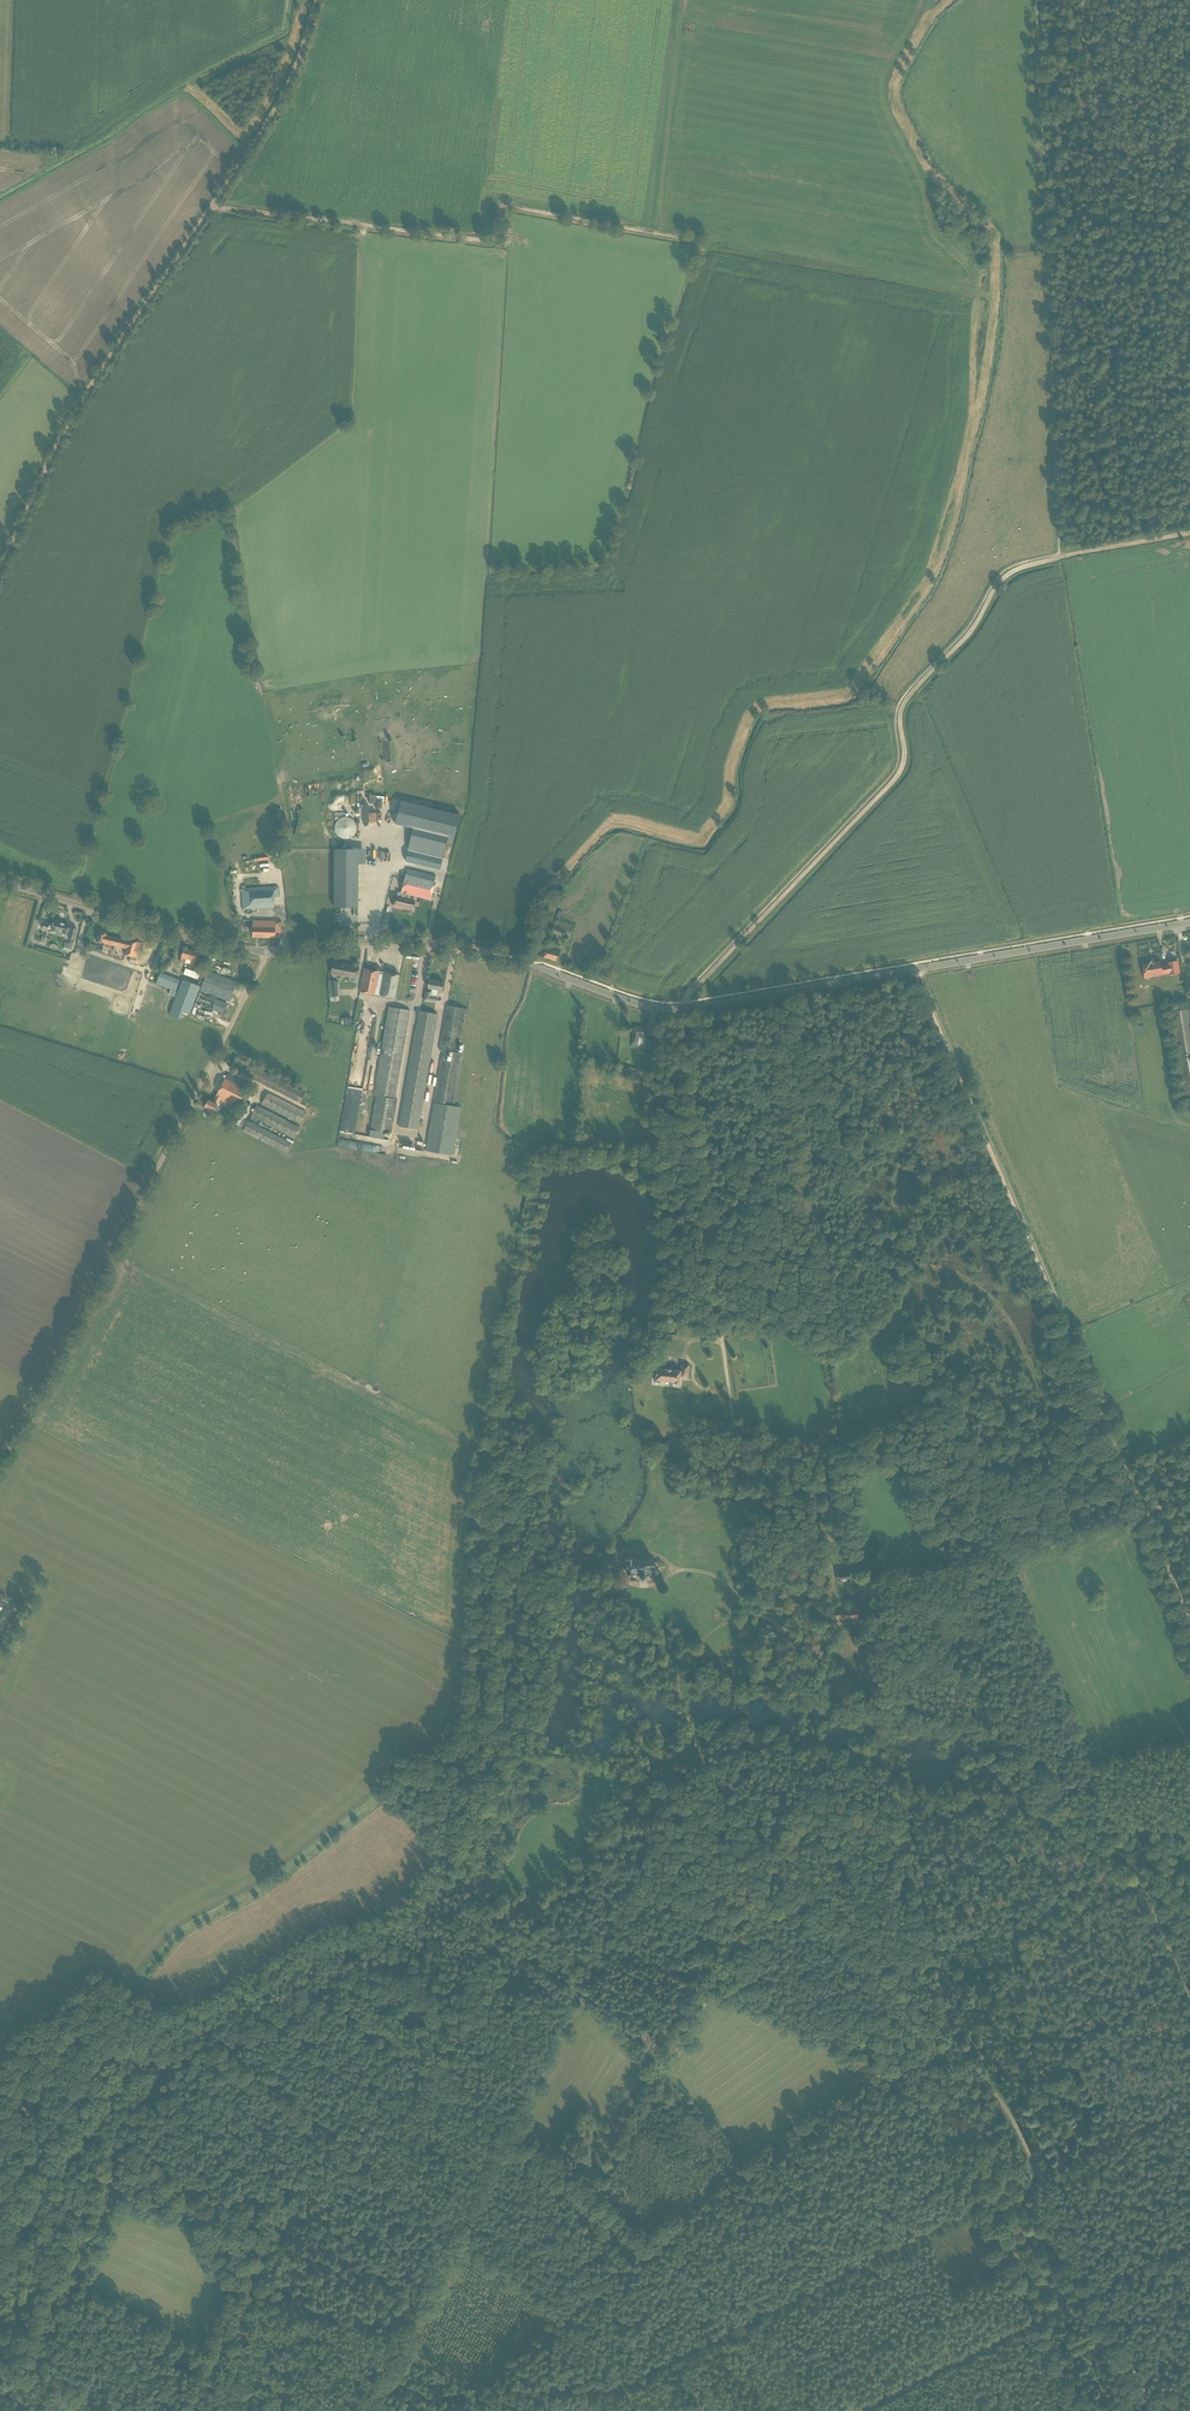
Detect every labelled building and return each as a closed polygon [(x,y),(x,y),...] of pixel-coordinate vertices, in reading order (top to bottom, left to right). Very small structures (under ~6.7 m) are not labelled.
[(401,801),(395,824),(413,828),(448,837),(454,838),(460,815),(401,801)] [(346,817),(345,817),(343,817),(342,817),(341,818),(340,818),(340,819),(339,819),(338,820),(337,820),(337,821),(336,822),(335,823),(335,824),(335,826),(334,827),(334,828),(335,830),(335,831),(335,832),(335,833),(336,834),(337,835),(338,836),(339,837),(340,837),(341,838),(342,838),(343,839),(345,839),(346,839),(347,839),(348,839),(349,838),(350,838),(351,837),(352,837),(353,836),(354,835),(355,834),(355,833),(356,832),(356,831),(357,830),(357,829),(357,828),(357,826),(356,825),(356,824),(355,822),(354,821),(353,820),(352,819),(351,818),(350,818),(348,817),(346,817)] [(334,863),(334,907),(358,907),(358,864),(358,849),(353,849),(353,863),(334,863)] [(410,850),(407,861),(443,870),(445,858),(410,850)] [(407,869),(402,893),(403,893),(404,893),(413,895),(415,896),(430,899),(432,894),(436,876),(407,869)] [(242,889),(242,903),(243,909),(274,908),(274,897),(279,897),(278,887),(242,889)] [(395,896),(393,906),(402,908),(413,910),(415,901),(414,900),(415,896),(413,895),(404,893),(403,898),(395,896)] [(71,929),(68,928),(69,924),(63,923),(59,922),(54,920),(53,924),(53,925),(49,924),(50,924),(44,922),(42,930),(48,931),(48,929),(52,930),(69,935),(69,938),(71,939),(74,940),(77,930),(71,928),(71,929)] [(281,922),(253,921),(252,937),(280,938),(281,922)] [(567,930),(554,927),(551,933),(569,940),(572,932),(567,930)] [(99,932),(97,941),(105,943),(104,947),(111,948),(112,945),(126,948),(125,955),(138,958),(141,943),(129,940),(128,941),(106,935),(107,934),(99,932)] [(72,949),(74,941),(70,940),(69,944),(66,943),(65,942),(64,946),(72,949)] [(197,952),(184,948),(180,962),(190,965),(189,968),(192,970),(197,952)] [(1171,975),(1180,973),(1178,961),(1168,962),(1169,965),(1162,966),(1161,961),(1143,964),(1145,976),(1151,975),(1152,977),(1163,975),(1163,974),(1170,973),(1171,975)] [(346,971),(343,970),(345,965),(333,963),(331,974),(345,976),(346,971)] [(345,965),(343,970),(346,971),(345,976),(357,978),(359,967),(345,965)] [(201,973),(186,968),(184,974),(199,979),(201,973)] [(364,968),(363,974),(360,991),(380,996),(395,998),(400,975),(385,972),(379,971),(364,968)] [(200,990),(230,1001),(236,984),(237,984),(238,983),(207,971),(200,990)] [(168,988),(177,992),(180,983),(181,980),(161,972),(157,982),(169,986),(168,988)] [(176,998),(172,1009),(169,1014),(177,1018),(179,1011),(189,1015),(200,987),(194,985),(195,981),(183,977),(177,993),(170,990),(168,995),(176,998)] [(332,997),(338,996),(337,981),(330,980),(332,997)] [(442,990),(444,982),(429,980),(427,989),(433,990),(432,994),(431,994),(431,991),(426,990),(424,1000),(436,1002),(438,990),(442,990)] [(227,1003),(199,993),(196,1004),(223,1014),(227,1003)] [(454,1106),(463,1054),(457,1053),(464,1015),(465,1010),(448,1006),(440,1050),(442,1050),(433,1103),(426,1151),(453,1155),(456,1138),(461,1107),(454,1106)] [(375,1097),(370,1129),(391,1133),(397,1099),(395,1099),(411,1011),(388,1007),(372,1096),(375,1097)] [(1171,1012),(1186,1103),(1189,1103),(1189,1060),(1187,1060),(1185,1052),(1189,1051),(1189,1012),(1189,1009),(1171,1012)] [(418,1130),(439,1014),(419,1010),(416,1028),(415,1028),(398,1127),(418,1130)] [(634,1025),(632,1042),(638,1043),(639,1037),(645,1038),(646,1027),(634,1025)] [(637,1067),(620,1064),(618,1074),(635,1077),(637,1067)] [(216,1096),(220,1099),(237,1108),(242,1097),(248,1100),(254,1090),(248,1087),(249,1085),(227,1074),(216,1096)] [(267,1093),(262,1104),(267,1107),(301,1123),(306,1113),(267,1093)] [(205,1107),(214,1112),(220,1099),(216,1096),(213,1102),(208,1100),(205,1107)] [(256,1105),(251,1115),(256,1118),(295,1138),(300,1128),(266,1110),(267,1107),(262,1104),(261,1107),(256,1105)] [(248,1121),(243,1131),(287,1153),(292,1143),(253,1124),(248,1121)] [(584,1351),(591,1354),(593,1348),(586,1345),(584,1351)] [(680,1370),(656,1368),(655,1380),(655,1382),(660,1382),(660,1381),(674,1382),(674,1384),(679,1385),(680,1378),(688,1379),(689,1365),(681,1364),(680,1370)] [(1138,1458),(1149,1450),(1144,1445),(1134,1453),(1138,1458)] [(877,1541),(871,1542),(872,1556),(879,1556),(877,1541)] [(785,1556),(772,1557),(773,1566),(786,1565),(785,1556)] [(635,1558),(625,1558),(626,1574),(635,1573),(637,1573),(637,1574),(640,1574),(640,1577),(642,1579),(644,1579),(646,1577),(646,1574),(645,1574),(654,1573),(654,1566),(656,1566),(658,1564),(658,1562),(656,1561),(654,1561),(653,1560),(637,1561),(637,1559),(636,1558),(635,1558)] [(851,1571),(837,1573),(838,1581),(847,1580),(847,1583),(853,1582),(851,1571)] [(856,1609),(832,1609),(832,1619),(859,1619),(858,1604),(855,1604),(856,1609)] [(767,1627),(759,1628),(761,1644),(768,1643),(768,1644),(773,1644),(773,1640),(775,1638),(774,1632),(771,1628),(770,1625),(766,1626),(767,1627)] [(829,1663),(810,1659),(809,1663),(828,1667),(829,1663)] [(665,2194),(654,2201),(659,2209),(670,2201),(665,2194)]
